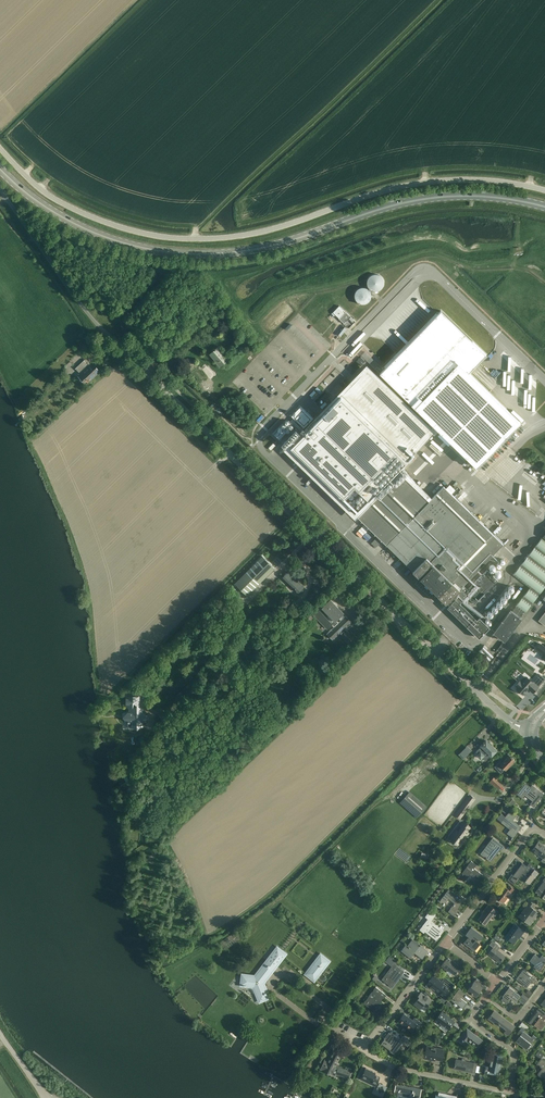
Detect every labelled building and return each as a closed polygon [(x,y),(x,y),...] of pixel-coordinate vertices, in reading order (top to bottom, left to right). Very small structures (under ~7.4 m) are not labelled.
[(379,290),(382,288),(384,286),(385,283),(385,280),(384,277),(382,274),(379,273),(376,272),(374,272),(371,274),(369,276),(368,278),(367,281),(368,284),(369,286),(371,288),(373,290),(376,290),(379,290)] [(367,303),(369,302),(371,299),(372,296),(372,293),(371,290),(370,288),(367,286),(364,286),(361,286),(358,287),(356,289),(355,292),(354,295),(355,298),(356,300),(358,302),(361,303),(364,304),(367,303)] [(346,312),(339,306),(333,312),(339,319),(344,323),(351,316),(346,312)] [(441,310),(380,373),(412,404),(477,467),(520,422),(468,372),(486,354),(441,310)] [(221,349),(223,347),(221,345),(219,347),(219,346),(209,354),(215,360),(214,361),(219,367),(228,359),(221,351),(222,350),(221,349)] [(373,360),(365,351),(361,355),(370,363),(373,360)] [(361,356),(356,361),(361,366),(365,361),(361,356)] [(93,370),(89,365),(84,360),(75,368),(81,374),(78,376),(82,380),(86,377),(89,381),(101,371),(97,366),(93,370)] [(482,616),(480,618),(479,617),(477,619),(472,614),(460,603),(462,601),(464,598),(466,596),(474,604),(498,580),(487,569),(468,588),(469,589),(468,589),(463,585),(503,544),(443,486),(431,498),(401,468),(432,433),(366,369),(290,447),(358,517),(447,603),(449,605),(447,607),(463,623),(478,637),(492,622),(484,614),(482,616)] [(493,632),(504,641),(522,618),(521,617),(524,613),(539,594),(544,586),(544,533),(544,534),(513,575),(529,588),(515,606),(515,607),(512,610),(493,632)] [(247,595),(274,568),(262,556),(235,583),(247,595)] [(299,592),(304,587),(288,572),(283,577),(299,592)] [(343,613),(330,599),(322,607),(321,606),(318,609),(319,610),(314,615),(327,629),(332,624),(334,627),(327,634),(333,640),(340,633),(342,635),(341,636),(351,647),(358,640),(348,629),(347,631),(344,628),(351,622),(346,615),(338,622),(336,620),(343,613)] [(536,649),(544,654),(541,657),(544,660),(544,646),(544,647),(540,643),(536,649)] [(483,647),(478,652),(488,662),(493,657),(483,647)] [(538,687),(544,679),(539,674),(532,682),(527,677),(527,678),(526,678),(524,676),(520,681),(520,680),(516,685),(518,687),(516,689),(517,690),(516,690),(519,693),(519,692),(522,694),(526,690),(528,688),(533,692),(538,687)] [(127,710),(122,715),(127,720),(132,720),(132,723),(136,727),(142,723),(142,720),(147,715),(142,710),(142,707),(139,704),(139,695),(125,695),(125,704),(128,707),(128,710),(127,710)] [(488,742),(486,740),(481,745),(482,745),(476,751),(478,754),(477,755),(481,758),(482,757),(485,761),(491,754),(491,755),(496,750),(495,749),(494,749),(493,748),(493,747),(492,746),(492,744),(490,742),(488,742)] [(460,753),(458,755),(463,759),(464,758),(468,754),(463,749),(460,753)] [(511,758),(509,755),(501,763),(500,762),(495,767),(501,773),(505,769),(506,770),(514,760),(513,759),(514,758),(513,758),(511,758)] [(493,777),(489,782),(493,786),(498,781),(493,777)] [(530,787),(525,782),(517,793),(522,798),(525,794),(533,800),(530,804),(534,806),(544,794),(532,785),(530,787)] [(417,818),(427,806),(410,791),(400,803),(417,818)] [(465,800),(456,811),(462,816),(471,804),(465,800)] [(513,820),(516,816),(513,813),(510,811),(505,816),(501,813),(497,818),(501,822),(510,829),(507,833),(513,838),(517,832),(515,830),(519,825),(513,820)] [(451,836),(450,837),(459,844),(460,843),(469,832),(467,831),(470,827),(465,823),(458,832),(456,830),(451,836)] [(501,850),(504,846),(493,838),(481,854),(491,861),(500,849),(501,850)] [(544,861),(544,846),(538,841),(532,850),(543,858),(541,861),(544,863),(544,861)] [(483,874),(474,868),(476,865),(471,861),(459,877),(464,881),(469,874),(478,880),(483,874)] [(530,869),(522,863),(513,875),(512,874),(507,880),(513,884),(522,872),(528,877),(525,881),(529,884),(538,873),(531,867),(530,869)] [(536,891),(544,899),(544,892),(544,893),(542,891),(544,888),(544,878),(542,880),(543,881),(536,891)] [(516,890),(509,885),(507,888),(504,886),(503,888),(502,888),(501,890),(496,897),(503,903),(504,903),(506,904),(509,899),(507,898),(511,892),(513,894),(516,890)] [(449,889),(439,901),(443,905),(448,898),(455,903),(450,908),(448,911),(454,915),(458,910),(457,909),(465,898),(461,896),(459,894),(458,893),(456,894),(454,893),(449,889)] [(529,924),(538,912),(533,908),(535,905),(537,902),(529,897),(528,899),(529,900),(527,904),(528,904),(519,916),(529,924)] [(495,916),(498,911),(489,904),(484,911),(485,911),(478,919),(485,925),(494,914),(495,916)] [(443,930),(431,921),(435,915),(430,910),(425,917),(428,919),(420,930),(424,933),(426,930),(437,939),(443,930)] [(520,936),(524,931),(515,924),(506,937),(513,942),(519,935),(520,936)] [(480,940),(483,936),(472,927),(466,934),(471,938),(469,940),(467,938),(464,942),(475,950),(480,943),(477,941),(478,939),(480,940)] [(428,950),(412,938),(407,946),(405,945),(401,951),(410,958),(414,953),(422,959),(428,950)] [(500,962),(505,955),(498,950),(500,947),(492,941),(490,944),(494,947),(489,953),(500,962)] [(283,957),(286,954),(277,947),(255,976),(242,974),(241,985),(253,986),(259,1001),(269,997),(263,983),(283,957)] [(535,954),(530,961),(536,965),(535,967),(540,970),(544,963),(544,958),(542,956),(540,958),(535,954)] [(325,966),(329,961),(321,955),(306,974),(314,980),(325,966)] [(460,967),(451,959),(452,959),(448,956),(441,966),(447,970),(446,972),(450,975),(452,973),(455,975),(457,973),(459,974),(464,967),(461,965),(460,967)] [(392,987),(404,971),(394,963),(381,979),(392,987)] [(539,981),(523,970),(516,978),(527,987),(532,981),(537,984),(539,981)] [(449,987),(444,983),(445,981),(435,973),(426,984),(425,986),(428,988),(430,987),(435,991),(436,990),(443,995),(449,987)] [(476,996),(485,984),(477,978),(467,990),(476,996)] [(374,1011),(386,995),(376,987),(363,1003),(374,1011)] [(467,1003),(460,998),(464,992),(459,988),(450,999),(455,1003),(455,1002),(463,1008),(467,1003)] [(516,1002),(520,996),(510,988),(503,996),(509,1001),(511,998),(516,1002)] [(426,1008),(431,1000),(420,992),(418,995),(419,996),(413,1004),(420,1009),(423,1005),(426,1008)] [(528,1022),(533,1025),(534,1024),(541,1030),(541,1029),(544,1025),(544,1024),(544,1021),(544,1020),(544,1018),(544,1013),(540,1009),(536,1015),(534,1013),(528,1022)] [(456,1030),(460,1025),(454,1021),(455,1020),(442,1011),(436,1019),(449,1028),(451,1026),(456,1030)] [(515,1026),(495,1011),(489,1018),(495,1023),(497,1022),(507,1029),(505,1032),(508,1034),(515,1026)] [(413,1020),(404,1014),(399,1021),(411,1030),(416,1023),(420,1026),(422,1023),(415,1017),(413,1020)] [(531,1037),(524,1031),(525,1029),(522,1026),(517,1033),(520,1035),(515,1041),(526,1049),(534,1039),(535,1040),(537,1037),(533,1034),(531,1037)] [(483,1041),(467,1028),(459,1039),(465,1044),(468,1041),(478,1048),(483,1041)] [(385,1039),(381,1043),(390,1050),(390,1051),(391,1052),(391,1051),(394,1053),(402,1042),(407,1046),(408,1046),(407,1046),(411,1040),(404,1035),(400,1040),(390,1032),(385,1038),(384,1038),(385,1039)] [(442,1060),(444,1049),(427,1046),(425,1058),(432,1059),(432,1058),(442,1060)] [(337,1063),(340,1054),(333,1051),(328,1061),(325,1060),(321,1069),(321,1068),(324,1070),(331,1074),(333,1071),(337,1072),(336,1074),(349,1077),(351,1070),(348,1069),(347,1070),(339,1067),(339,1066),(339,1065),(339,1064),(337,1063)] [(500,1073),(503,1056),(492,1054),(489,1067),(485,1066),(483,1065),(481,1072),(484,1073),(488,1073),(488,1074),(499,1076),(500,1073)] [(465,1061),(465,1059),(462,1058),(462,1060),(456,1059),(454,1068),(472,1072),(475,1072),(477,1063),(474,1062),(474,1063),(465,1061)] [(536,1064),(542,1068),(538,1073),(544,1079),(544,1061),(541,1058),(536,1064)] [(362,1070),(359,1076),(361,1077),(360,1079),(375,1086),(377,1083),(380,1077),(375,1074),(376,1072),(366,1068),(364,1071),(362,1070)] [(421,1089),(396,1083),(393,1097),(394,1097),(399,1097),(400,1093),(403,1093),(402,1096),(411,1097),(419,1097),(420,1097),(421,1089)]
